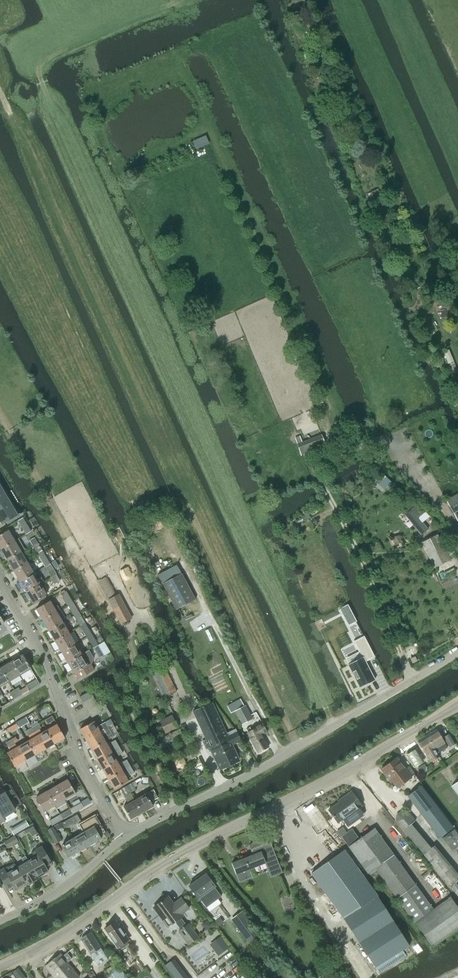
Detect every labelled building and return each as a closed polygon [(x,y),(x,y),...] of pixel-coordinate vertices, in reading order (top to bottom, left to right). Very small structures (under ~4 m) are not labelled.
[(205,136),(194,141),(197,149),(208,144),(205,136)] [(453,362),(448,364),(453,375),(457,372),(453,362)] [(312,450),(308,439),(296,443),(301,455),(312,450)] [(9,503),(2,490),(0,492),(0,508),(9,503)] [(449,506),(457,520),(457,501),(449,506)] [(0,508),(0,524),(1,524),(16,515),(9,503),(0,508)] [(412,509),(404,516),(421,536),(429,530),(412,509)] [(30,532),(22,518),(17,521),(24,535),(30,532)] [(14,542),(7,530),(6,527),(0,531),(0,549),(1,550),(14,542)] [(421,543),(434,568),(450,559),(437,534),(421,543)] [(392,538),(395,544),(401,542),(399,535),(392,538)] [(31,546),(37,543),(34,538),(28,541),(31,546)] [(7,560),(20,552),(25,549),(19,539),(14,542),(1,550),(7,560)] [(37,543),(31,546),(37,556),(43,553),(37,543)] [(20,552),(7,560),(13,570),(26,563),(20,552)] [(44,567),(49,564),(43,553),(37,556),(44,567)] [(19,581),(33,573),(26,563),(13,570),(19,581)] [(49,564),(44,567),(50,578),(56,575),(49,564)] [(19,581),(26,592),(39,584),(43,582),(40,577),(36,580),(33,573),(19,581)] [(181,574),(162,584),(175,610),(195,600),(181,574)] [(56,575),(50,578),(54,584),(60,581),(56,575)] [(39,584),(26,592),(32,603),(45,595),(39,584)] [(67,606),(73,603),(65,590),(60,593),(67,606)] [(121,599),(111,605),(123,629),(133,624),(121,599)] [(49,601),(35,609),(42,621),(56,613),(60,610),(57,606),(53,608),(49,601)] [(73,616),(79,613),(73,603),(67,606),(73,616)] [(347,605),(340,609),(343,615),(348,625),(356,621),(351,612),(350,611),(347,605)] [(48,631),(62,623),(56,613),(42,621),(48,631)] [(79,613),(73,616),(80,627),(85,624),(79,613)] [(62,623),(48,631),(55,642),(68,634),(62,623)] [(86,638),(92,635),(85,624),(80,627),(86,638)] [(61,653),(75,645),(68,634),(55,642),(61,653)] [(92,635),(86,638),(92,649),(98,645),(92,635)] [(348,664),(360,688),(374,680),(365,661),(374,657),(373,656),(363,637),(352,643),(357,652),(360,658),(348,664)] [(75,645),(61,653),(67,663),(81,655),(75,645)] [(98,659),(104,655),(98,645),(92,649),(98,659)] [(81,655),(67,663),(73,673),(74,673),(78,679),(93,670),(91,666),(93,658),(89,651),(81,655)] [(11,661),(19,675),(30,669),(21,655),(11,661)] [(416,656),(410,659),(412,664),(418,662),(416,656)] [(19,675),(11,661),(0,667),(8,681),(19,675)] [(165,698),(176,693),(162,666),(151,671),(165,698)] [(8,681),(0,667),(0,668),(0,686),(8,681)] [(25,685),(27,688),(28,690),(39,684),(36,679),(25,685)] [(17,697),(22,694),(19,687),(14,690),(17,697)] [(13,699),(17,697),(14,690),(9,693),(13,699)] [(82,702),(92,696),(89,691),(79,697),(82,702)] [(85,707),(95,701),(92,696),(82,702),(85,707)] [(88,712),(90,711),(98,706),(95,701),(85,707),(88,712)] [(212,703),(194,711),(193,711),(219,770),(239,761),(231,745),(240,741),(235,730),(229,732),(230,735),(227,736),(212,703)] [(98,706),(90,711),(88,712),(90,717),(101,712),(98,706)] [(252,719),(248,711),(245,706),(234,711),(241,724),(252,719)] [(99,732),(103,730),(101,725),(96,727),(93,721),(85,725),(79,729),(82,735),(85,740),(99,732)] [(255,728),(246,733),(258,753),(268,747),(261,735),(266,732),(261,723),(255,727),(255,728)] [(45,731),(53,744),(64,738),(56,724),(45,731)] [(53,744),(45,731),(42,732),(39,728),(33,731),(36,736),(44,749),(53,744)] [(108,728),(103,730),(107,737),(111,734),(108,728)] [(437,754),(446,748),(436,730),(426,736),(434,749),(437,754)] [(33,731),(27,735),(30,739),(26,742),(34,755),(44,749),(36,736),(33,731)] [(91,750),(105,742),(99,732),(85,740),(91,750)] [(449,747),(455,743),(449,734),(443,738),(449,747)] [(434,749),(426,736),(417,741),(430,761),(438,756),(437,754),(434,749)] [(115,750),(119,747),(115,740),(111,743),(115,750)] [(16,748),(23,761),(34,755),(26,742),(16,748)] [(105,742),(91,750),(97,760),(110,752),(105,742)] [(23,761),(16,748),(6,753),(14,767),(23,761)] [(413,749),(403,755),(412,768),(421,761),(413,749)] [(110,752),(97,760),(102,770),(116,762),(110,752)] [(178,757),(174,762),(177,768),(183,768),(186,763),(184,757),(178,757)] [(405,769),(396,758),(381,769),(392,784),(393,783),(396,787),(411,777),(410,776),(414,774),(408,767),(405,769)] [(126,769),(130,767),(126,760),(122,762),(126,769)] [(116,762),(102,770),(108,779),(121,772),(116,762)] [(121,772),(108,779),(113,789),(127,781),(121,772)] [(56,786),(64,800),(74,794),(66,780),(56,786)] [(125,786),(129,793),(135,790),(131,783),(125,786)] [(46,792),(53,806),(64,800),(56,786),(46,792)] [(129,793),(125,786),(120,790),(128,804),(122,807),(129,820),(141,813),(133,801),(129,793)] [(421,786),(408,796),(440,838),(453,828),(421,786)] [(133,801),(141,813),(152,806),(150,802),(157,798),(152,790),(133,801)] [(357,808),(361,805),(351,791),(341,799),(342,800),(328,810),(337,823),(342,819),(348,826),(363,815),(357,808)] [(53,806),(46,792),(35,798),(43,812),(53,806)] [(4,821),(2,817),(13,811),(12,808),(13,807),(10,802),(8,802),(3,793),(0,794),(0,823),(4,821)] [(69,809),(72,814),(82,808),(80,803),(69,809)] [(72,814),(69,809),(58,815),(61,820),(72,814)] [(457,879),(433,846),(430,849),(410,825),(415,821),(407,812),(402,810),(395,815),(396,822),(451,888),(456,883),(457,882),(457,878),(457,879)] [(82,830),(90,845),(101,838),(99,835),(104,832),(94,814),(78,824),(82,830)] [(51,826),(61,820),(58,815),(48,821),(51,826)] [(64,828),(79,820),(76,815),(62,823),(64,828)] [(62,823),(53,828),(55,833),(64,828),(62,823)] [(37,832),(33,827),(28,830),(32,835),(37,832)] [(52,827),(47,830),(54,842),(59,839),(55,833),(53,828),(52,827)] [(432,909),(374,828),(359,839),(351,829),(341,837),(367,874),(375,869),(431,947),(457,928),(457,908),(450,896),(432,909)] [(90,845),(82,830),(77,833),(79,835),(72,838),(79,851),(90,845)] [(442,839),(452,851),(457,847),(457,836),(453,830),(442,839)] [(14,836),(14,835),(4,842),(7,848),(18,841),(16,839),(14,836)] [(68,857),(79,851),(72,838),(71,836),(67,839),(68,841),(62,845),(68,857)] [(251,877),(250,873),(248,869),(264,863),(270,877),(281,873),(270,846),(271,845),(268,837),(248,846),(251,853),(252,852),(253,855),(231,864),(238,882),(251,877)] [(37,878),(37,877),(47,871),(42,863),(48,859),(40,847),(30,853),(33,858),(27,861),(37,878)] [(377,897),(344,850),(311,874),(343,919),(375,968),(404,949),(408,946),(409,946),(377,897)] [(26,884),(25,884),(26,885),(27,884),(29,885),(32,883),(33,881),(38,878),(37,877),(37,878),(27,861),(24,856),(20,858),(23,864),(16,868),(26,884)] [(0,870),(0,878),(3,884),(10,880),(15,890),(25,884),(26,884),(16,868),(13,863),(0,870)] [(188,887),(197,899),(198,898),(203,905),(218,894),(213,887),(214,886),(205,874),(188,887)] [(168,896),(153,907),(167,927),(174,921),(180,929),(178,931),(188,944),(198,936),(188,924),(186,925),(180,917),(182,915),(181,913),(188,908),(180,897),(173,903),(168,896)] [(241,911),(231,919),(249,943),(260,935),(242,911),(241,911)] [(115,921),(104,928),(114,943),(115,942),(118,947),(127,942),(124,937),(124,936),(124,935),(125,934),(122,928),(120,930),(115,921)] [(97,966),(107,960),(90,932),(80,938),(97,966)] [(221,936),(215,941),(223,952),(229,947),(221,936)] [(62,957),(59,954),(46,966),(53,974),(62,966),(64,968),(68,965),(67,963),(72,959),(66,953),(62,957)] [(166,965),(175,977),(189,977),(174,959),(166,965)] [(53,974),(56,977),(77,977),(78,977),(68,965),(64,968),(62,966),(53,974)] [(24,977),(18,968),(13,972),(18,977),(23,977),(24,977)] [(120,968),(109,975),(111,977),(127,977),(120,968)]
